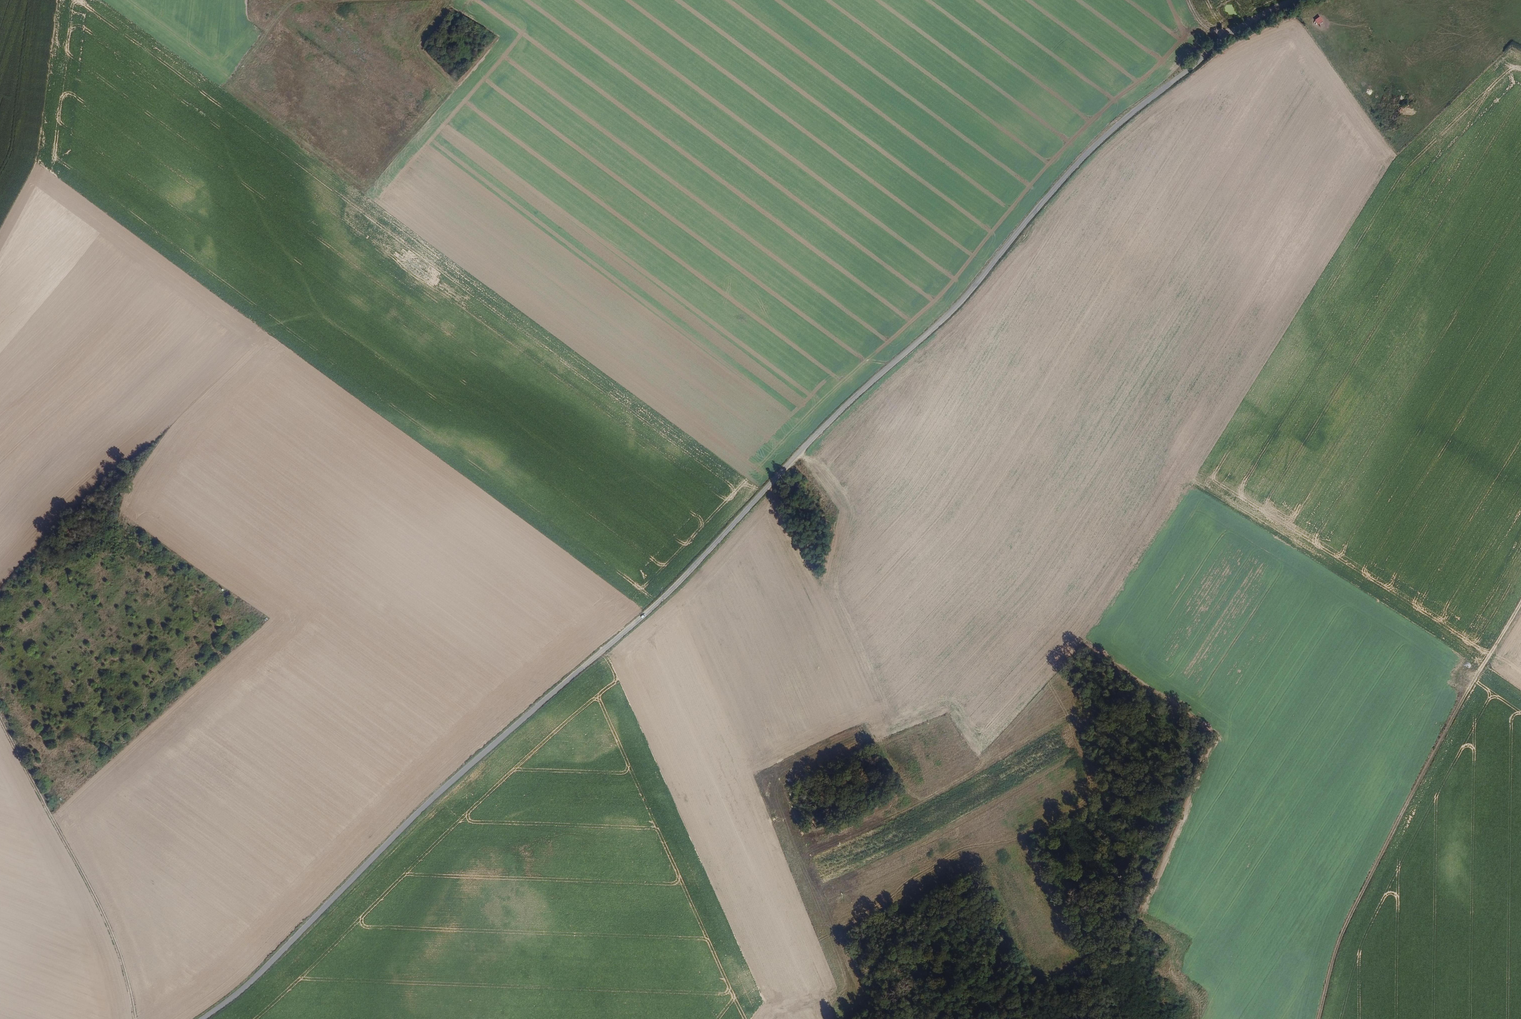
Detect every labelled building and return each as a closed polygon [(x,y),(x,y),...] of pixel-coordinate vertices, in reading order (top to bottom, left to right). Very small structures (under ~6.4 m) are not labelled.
[(1371,95),(1367,100),(1372,103),(1376,99),(1371,95)] [(1511,541),(1520,547),(1520,523),(1511,541)]
